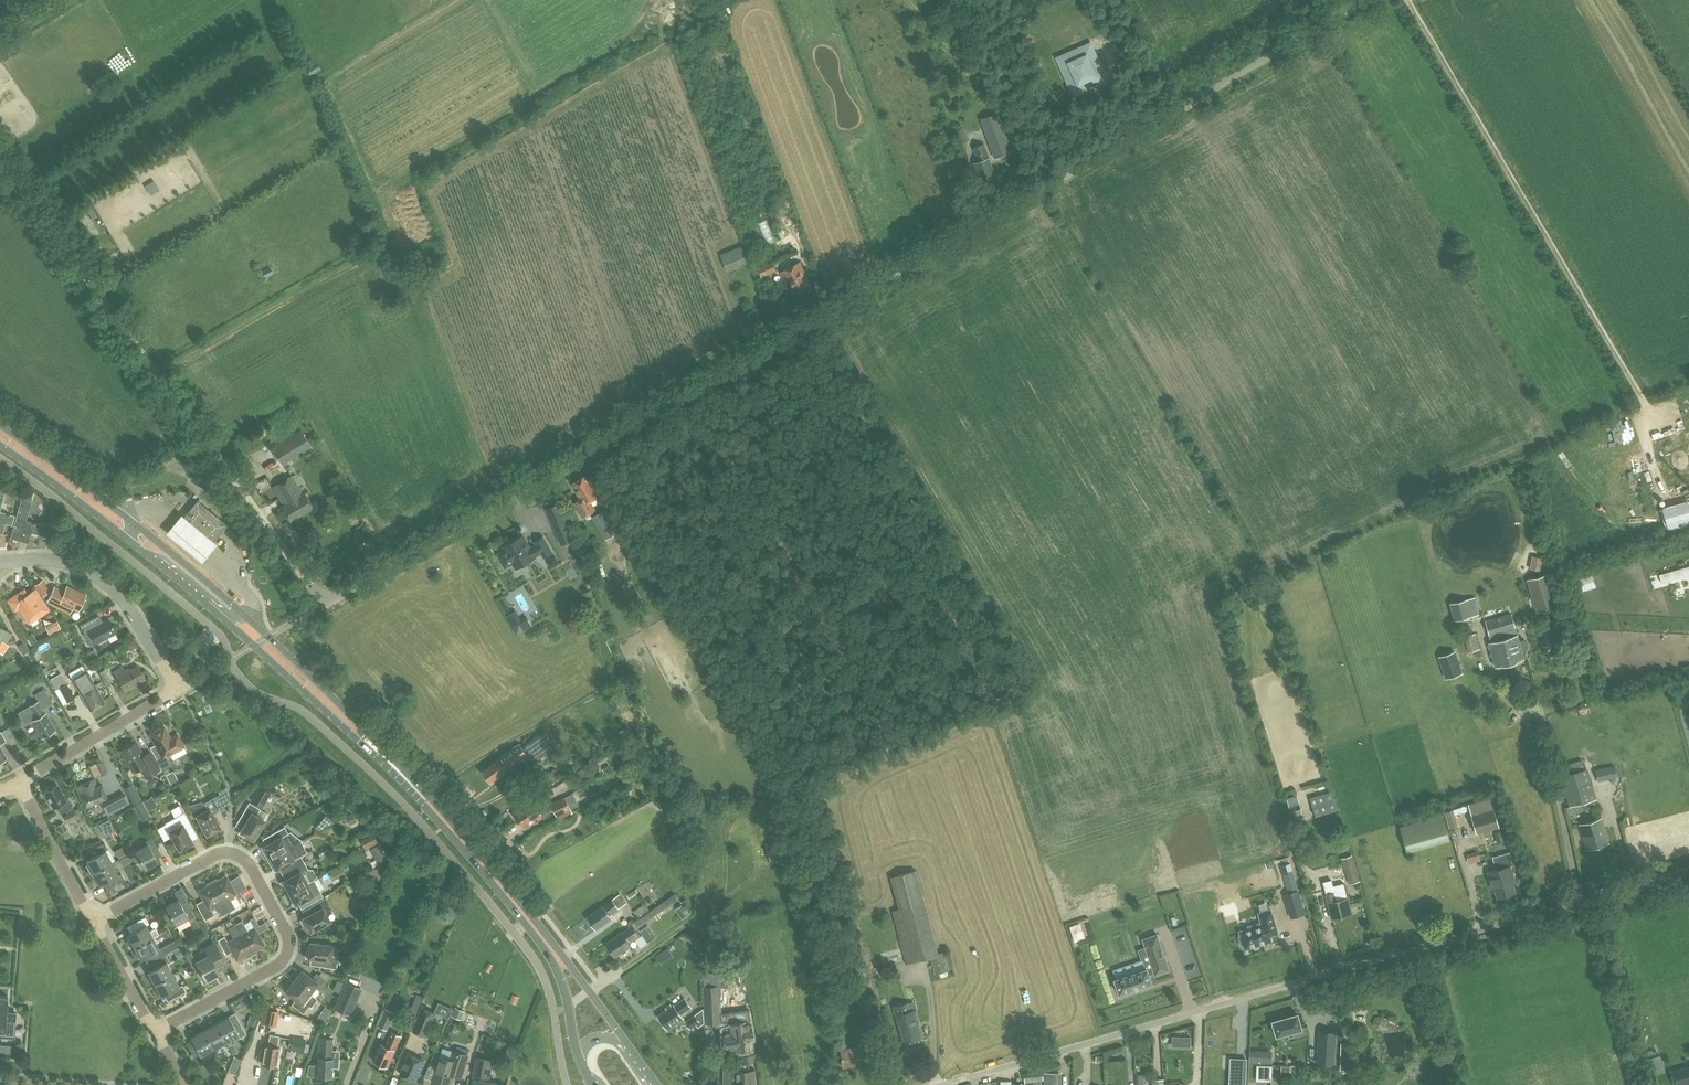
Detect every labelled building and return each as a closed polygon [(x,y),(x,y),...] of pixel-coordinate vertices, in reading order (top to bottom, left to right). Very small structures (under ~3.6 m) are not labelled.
[(1073,97),(1109,81),(1092,41),(1055,57),(1073,97)] [(1011,151),(1002,126),(987,132),(996,157),(1011,151)] [(963,158),(969,155),(964,142),(968,140),(964,127),(954,131),(963,158)] [(989,157),(985,143),(973,147),(978,161),(974,163),(980,181),(996,175),(989,157)] [(781,222),(777,215),(772,217),(776,225),(781,222)] [(750,234),(753,242),(772,236),(770,227),(750,234)] [(727,272),(748,263),(742,245),(720,254),(727,272)] [(1470,263),(1463,251),(1459,245),(1452,249),(1456,255),(1454,257),(1455,259),(1457,258),(1462,267),(1469,263),(1474,270),(1478,268),(1474,260),(1470,263)] [(776,270),(772,261),(759,267),(757,262),(751,264),(757,277),(761,274),(762,277),(776,270)] [(792,293),(811,283),(800,261),(781,271),(792,293)] [(283,467),(312,448),(301,429),(271,447),(283,467)] [(1669,444),(1670,447),(1664,449),(1668,462),(1674,460),(1675,464),(1683,461),(1685,468),(1688,467),(1688,440),(1688,438),(1669,444)] [(201,487),(209,477),(199,469),(191,479),(201,487)] [(303,493),(291,474),(272,486),(283,505),(281,506),(290,521),(314,507),(305,492),(303,493)] [(596,510),(591,500),(600,495),(588,474),(572,484),(581,498),(574,502),(583,517),(596,510)] [(32,499),(34,493),(30,492),(30,489),(25,488),(23,497),(32,499)] [(43,522),(42,525),(26,520),(31,501),(21,498),(10,538),(20,541),(23,530),(32,532),(49,537),(52,525),(43,522)] [(184,517),(214,541),(223,530),(227,525),(198,501),(194,506),(184,517)] [(560,504),(547,509),(562,544),(574,539),(560,504)] [(1668,510),(1672,524),(1672,527),(1688,522),(1688,505),(1668,510)] [(605,540),(620,531),(606,509),(592,518),(605,540)] [(12,525),(14,515),(0,511),(0,522),(12,525)] [(217,540),(182,511),(166,530),(202,559),(217,540)] [(580,521),(576,511),(567,515),(571,525),(580,521)] [(543,557),(552,552),(543,537),(535,541),(537,544),(531,548),(523,535),(508,544),(510,548),(501,553),(509,566),(513,564),(516,568),(535,556),(534,555),(540,552),(543,557)] [(1541,556),(1540,563),(1548,564),(1549,557),(1541,556)] [(602,570),(607,580),(613,577),(608,567),(602,570)] [(1671,571),(1659,574),(1661,582),(1673,579),(1671,571)] [(1536,613),(1559,606),(1550,573),(1527,580),(1536,613)] [(43,596),(50,591),(42,580),(35,585),(43,596)] [(86,595),(67,586),(64,592),(54,587),(48,601),(58,606),(71,612),(72,609),(78,611),(80,607),(83,608),(87,601),(84,599),(86,595)] [(50,610),(36,589),(25,597),(23,594),(22,593),(21,593),(20,593),(19,593),(18,593),(8,600),(15,611),(19,608),(29,623),(50,610)] [(1454,621),(1463,618),(1480,614),(1476,596),(1450,603),(1454,621)] [(509,621),(518,616),(515,610),(506,615),(509,621)] [(1524,639),(1520,640),(1511,613),(1485,621),(1489,634),(1488,635),(1490,642),(1489,643),(1496,667),(1504,664),(1504,666),(1517,661),(1517,660),(1525,658),(1523,652),(1527,651),(1529,647),(1528,642),(1524,639)] [(101,624),(97,616),(79,625),(90,646),(116,632),(109,620),(101,624)] [(12,634),(0,626),(0,642),(2,640),(6,643),(12,634)] [(1549,630),(1538,633),(1542,646),(1553,643),(1549,630)] [(32,645),(38,641),(32,632),(26,636),(32,645)] [(1468,636),(1474,652),(1486,648),(1480,632),(1468,636)] [(130,650),(136,647),(132,639),(126,643),(130,650)] [(23,655),(30,651),(25,642),(18,646),(23,655)] [(1454,652),(1440,657),(1447,678),(1462,673),(1454,652)] [(141,672),(137,666),(127,672),(123,667),(114,672),(125,690),(145,679),(144,677),(144,676),(141,671),(141,672)] [(78,677),(73,680),(81,694),(90,710),(104,702),(87,672),(78,677)] [(50,679),(56,689),(59,687),(66,683),(60,673),(50,679)] [(59,687),(67,701),(74,697),(66,683),(59,687)] [(47,693),(44,688),(34,694),(39,701),(19,713),(26,725),(32,721),(42,738),(55,730),(46,713),(46,714),(43,709),(53,703),(48,693),(47,693)] [(156,744),(150,747),(157,760),(162,769),(171,765),(166,756),(170,754),(177,750),(176,748),(183,745),(177,735),(171,739),(164,727),(151,735),(156,744)] [(622,741),(630,738),(626,729),(618,733),(622,741)] [(498,759),(483,770),(492,782),(507,771),(508,771),(505,767),(511,764),(513,767),(521,761),(529,755),(528,754),(530,752),(536,759),(556,744),(545,730),(542,733),(526,745),(528,749),(525,751),(519,743),(512,748),(498,758),(498,759)] [(644,751),(652,746),(645,735),(637,740),(644,751)] [(144,756),(136,743),(133,745),(130,744),(126,746),(125,749),(122,750),(133,772),(141,768),(146,777),(160,769),(150,752),(144,756)] [(102,775),(108,772),(102,760),(90,766),(95,777),(101,774),(102,775)] [(1569,763),(1571,772),(1560,775),(1569,806),(1597,798),(1588,767),(1583,769),(1581,760),(1569,763)] [(578,780),(592,773),(588,765),(574,773),(578,780)] [(1607,767),(1596,769),(1598,779),(1609,776),(1607,767)] [(541,790),(560,779),(555,769),(536,780),(541,790)] [(172,786),(179,781),(173,770),(165,775),(172,786)] [(98,786),(95,779),(76,787),(84,807),(107,797),(101,785),(98,786)] [(142,801),(143,801),(142,800),(132,782),(124,787),(134,805),(133,805),(134,807),(139,804),(138,803),(142,801)] [(66,799),(58,785),(56,786),(54,786),(52,787),(51,789),(45,792),(54,808),(56,806),(60,813),(65,810),(67,813),(75,808),(69,798),(66,799)] [(225,805),(229,803),(230,793),(226,786),(218,791),(220,794),(219,794),(225,805)] [(262,808),(271,793),(259,786),(250,801),(262,808)] [(1315,815),(1338,809),(1333,791),(1310,798),(1315,815)] [(536,806),(547,799),(542,793),(532,800),(531,800),(513,812),(519,821),(537,808),(536,806)] [(537,808),(519,821),(525,829),(542,817),(543,819),(552,813),(550,810),(554,809),(557,816),(572,809),(566,796),(551,803),(550,803),(547,799),(536,806),(537,808)] [(194,817),(196,816),(207,835),(214,831),(215,832),(222,830),(213,814),(219,811),(212,799),(202,804),(200,802),(187,805),(194,817)] [(109,816),(117,811),(111,800),(102,804),(109,816)] [(149,801),(151,809),(159,807),(157,800),(149,801)] [(1290,818),(1303,814),(1300,802),(1299,800),(1286,804),(1288,811),(1290,818)] [(151,816),(143,801),(142,801),(138,803),(139,804),(134,807),(142,821),(151,816)] [(254,839),(265,821),(264,820),(268,814),(250,803),(242,815),(248,818),(239,834),(246,837),(247,835),(254,839)] [(68,823),(78,817),(77,815),(82,813),(79,808),(64,816),(68,823)] [(1478,833),(1500,827),(1495,809),(1473,815),(1478,833)] [(184,813),(165,823),(167,828),(169,831),(172,837),(173,839),(179,850),(187,846),(187,848),(194,845),(192,840),(186,829),(191,826),(185,814),(184,813)] [(1407,852),(1451,840),(1442,813),(1400,826),(1407,852)] [(329,828),(335,821),(330,817),(324,824),(329,828)] [(354,828),(362,824),(360,818),(351,822),(354,828)] [(1587,849),(1609,843),(1601,818),(1580,824),(1587,849)] [(65,840),(71,837),(67,830),(68,829),(63,821),(57,825),(62,833),(65,840)] [(268,859),(270,858),(288,848),(294,845),(302,840),(291,832),(288,833),(285,827),(272,834),(276,840),(262,847),(268,859)] [(1497,842),(1506,840),(1504,828),(1494,830),(1497,842)] [(375,833),(368,837),(372,845),(379,841),(375,833)] [(148,844),(135,851),(141,861),(145,869),(159,862),(157,858),(153,853),(159,850),(152,838),(146,841),(148,844)] [(91,874),(112,862),(106,851),(109,850),(105,843),(87,853),(90,859),(87,860),(89,863),(86,865),(91,874)] [(372,848),(376,856),(385,851),(381,843),(372,848)] [(294,845),(288,848),(270,858),(268,859),(274,871),(288,863),(292,869),(304,862),(298,851),(294,845)] [(1469,863),(1480,860),(1478,851),(1466,854),(1469,863)] [(1350,883),(1360,880),(1352,854),(1342,857),(1350,883)] [(112,862),(91,874),(96,884),(99,882),(101,886),(104,884),(107,890),(109,889),(111,895),(117,891),(114,886),(125,880),(122,874),(119,876),(112,862)] [(307,883),(313,879),(315,878),(312,871),(310,872),(304,862),(292,869),(295,875),(281,882),(285,888),(286,888),(289,893),(307,883)] [(1293,886),(1301,882),(1293,863),(1284,867),(1293,886)] [(1515,891),(1511,878),(1513,877),(1510,866),(1488,872),(1493,888),(1495,887),(1497,896),(1515,891)] [(939,953),(917,869),(891,877),(899,909),(892,911),(907,964),(931,957),(935,974),(950,970),(945,951),(939,953)] [(211,881),(228,912),(235,908),(229,897),(236,894),(238,899),(243,897),(240,892),(247,888),(243,882),(233,888),(226,876),(218,881),(216,878),(211,881)] [(307,883),(289,893),(292,898),(291,899),(294,905),(308,898),(311,904),(323,897),(317,887),(313,879),(307,883)] [(362,885),(359,879),(356,881),(356,880),(347,885),(350,892),(355,889),(354,886),(358,884),(359,887),(362,885)] [(1331,879),(1323,881),(1326,893),(1325,894),(1327,902),(1328,902),(1332,919),(1352,914),(1348,897),(1344,882),(1333,885),(1331,879)] [(221,916),(228,912),(211,881),(206,884),(208,886),(199,891),(203,899),(196,903),(205,920),(213,915),(209,908),(215,905),(221,916)] [(629,898),(638,892),(636,889),(627,895),(629,898)] [(1301,902),(1298,891),(1285,894),(1289,906),(1301,902)] [(627,903),(621,893),(613,899),(613,898),(603,905),(587,917),(597,930),(613,918),(611,916),(620,909),(620,908),(627,903)] [(650,910),(638,918),(639,919),(634,922),(639,928),(656,915),(658,919),(661,917),(659,913),(679,899),(675,893),(651,910),(650,910)] [(311,932),(330,921),(325,912),(332,908),(326,898),(313,905),(317,911),(301,919),(305,925),(307,924),(311,932)] [(196,917),(186,899),(180,902),(179,899),(165,906),(166,908),(161,910),(171,928),(175,925),(180,922),(181,925),(196,917)] [(638,918),(650,910),(645,903),(634,911),(638,918)] [(683,919),(692,913),(684,903),(676,909),(683,919)] [(1269,910),(1269,909),(1260,911),(1261,913),(1259,913),(1261,922),(1248,926),(1249,928),(1240,931),(1241,935),(1238,936),(1241,945),(1244,944),(1245,949),(1271,941),(1270,936),(1278,933),(1271,910),(1269,910)] [(134,947),(153,937),(159,934),(156,927),(150,931),(146,924),(149,923),(146,917),(128,927),(131,932),(127,934),(134,947)] [(253,926),(258,923),(254,917),(250,920),(253,926)] [(235,924),(252,955),(257,952),(256,950),(264,945),(255,927),(248,931),(242,921),(235,924)] [(1074,923),(1070,925),(1074,938),(1078,936),(1074,923)] [(247,958),(252,955),(235,924),(228,928),(234,939),(228,942),(225,937),(219,940),(227,954),(232,951),(237,960),(246,955),(247,958)] [(640,935),(633,925),(606,944),(616,957),(632,946),(630,942),(640,935)] [(648,925),(640,931),(643,935),(648,942),(656,936),(648,925)] [(1147,968),(1146,968),(1143,960),(1113,970),(1116,976),(1114,977),(1119,993),(1132,989),(1140,987),(1140,986),(1152,982),(1150,975),(1155,973),(1155,975),(1170,970),(1157,934),(1143,939),(1153,967),(1148,969),(1147,968)] [(153,937),(134,947),(141,960),(145,958),(148,964),(166,954),(162,947),(159,948),(153,937)] [(177,938),(172,942),(175,948),(181,945),(177,938)] [(331,956),(332,946),(311,942),(309,950),(308,950),(306,957),(323,960),(322,966),(336,969),(338,957),(331,956)] [(219,973),(218,971),(228,965),(216,944),(205,950),(208,956),(197,961),(192,954),(187,956),(192,965),(196,962),(201,970),(198,971),(205,984),(217,978),(216,975),(219,973)] [(155,984),(173,974),(167,962),(169,960),(166,954),(148,964),(151,970),(148,972),(155,984)] [(293,981),(317,999),(318,998),(315,996),(319,992),(318,989),(325,980),(317,973),(313,979),(300,969),(296,975),(297,976),(293,981)] [(704,986),(703,986),(705,1023),(717,1022),(720,1022),(722,1022),(720,971),(713,971),(708,971),(704,972),(704,986)] [(173,974),(155,984),(162,997),(165,995),(168,1001),(186,991),(183,985),(180,986),(173,974)] [(311,1007),(317,999),(293,981),(290,985),(289,984),(284,990),(296,999),(292,1005),(303,1013),(309,1006),(311,1007)] [(350,1016),(363,988),(345,981),(333,1008),(350,1016)] [(419,1007),(423,996),(417,994),(413,1005),(419,1007)] [(519,997),(513,994),(510,1001),(517,1004),(519,997)] [(14,1036),(16,1013),(7,1012),(8,998),(0,997),(0,1035),(14,1036)] [(692,1007),(685,997),(674,1005),(674,1004),(658,1015),(668,1029),(684,1018),(681,1015),(692,1007)] [(911,1011),(908,1002),(894,1006),(896,1015),(897,1015),(904,1041),(923,1036),(915,1009),(911,1011)] [(427,1037),(437,1013),(422,1006),(411,1030),(427,1037)] [(278,1010),(264,1007),(261,1022),(276,1024),(278,1010)] [(451,1016),(461,1020),(465,1011),(455,1007),(454,1009),(451,1016)] [(388,1030),(395,1012),(386,1008),(379,1026),(388,1030)] [(705,1021),(704,1010),(704,1009),(695,1015),(687,1021),(691,1028),(696,1024),(698,1027),(705,1021)] [(735,1016),(724,1018),(727,1049),(740,1047),(740,1049),(751,1047),(750,1038),(754,1038),(751,1010),(734,1011),(735,1016)] [(1298,1014),(1273,1021),(1277,1035),(1294,1030),(1295,1037),(1310,1033),(1308,1026),(1302,1028),(1298,1014)] [(247,1024),(252,1026),(256,1017),(250,1015),(247,1024)] [(216,1023),(226,1041),(238,1035),(240,1037),(246,1034),(236,1016),(231,1019),(229,1016),(216,1023)] [(214,1048),(226,1041),(216,1023),(204,1030),(214,1048)] [(276,1032),(288,1033),(289,1025),(276,1024),(276,1032)] [(1320,1029),(1317,1063),(1335,1064),(1337,1030),(1320,1029)] [(201,1055),(214,1048),(204,1030),(190,1037),(192,1040),(187,1043),(197,1061),(203,1058),(201,1055)] [(388,1067),(401,1036),(392,1031),(385,1046),(380,1044),(373,1060),(388,1067)] [(276,1047),(277,1036),(270,1035),(268,1046),(265,1045),(262,1063),(275,1066),(279,1048),(276,1047)] [(1171,1046),(1181,1046),(1182,1036),(1172,1036),(1171,1046)] [(288,1046),(291,1047),(290,1051),(303,1053),(305,1039),(293,1037),(292,1040),(289,1040),(288,1046)] [(308,1067),(307,1075),(331,1077),(332,1070),(338,1070),(339,1059),(331,1058),(332,1038),(319,1037),(318,1057),(317,1057),(316,1065),(309,1064),(308,1067)] [(844,1067),(856,1065),(856,1061),(869,1060),(866,1039),(859,1039),(860,1046),(841,1048),(844,1067)] [(1135,1046),(1138,1054),(1140,1054),(1150,1052),(1148,1042),(1135,1046)] [(470,1050),(458,1046),(456,1051),(453,1050),(450,1059),(440,1056),(437,1067),(431,1065),(429,1066),(425,1077),(425,1079),(432,1081),(444,1084),(450,1084),(455,1070),(463,1073),(469,1055),(468,1054),(470,1050)] [(1261,1051),(1250,1051),(1249,1063),(1261,1063),(1261,1051)] [(744,1059),(744,1062),(750,1061),(757,1060),(756,1052),(743,1054),(744,1059)] [(415,1081),(424,1060),(409,1054),(400,1074),(415,1081)] [(235,1074),(241,1059),(234,1056),(228,1071),(235,1074)] [(480,1079),(479,1084),(497,1084),(497,1083),(487,1081),(491,1059),(478,1056),(474,1078),(480,1079)] [(1655,1059),(1659,1075),(1670,1072),(1666,1056),(1655,1059)] [(129,1057),(126,1062),(137,1069),(140,1064),(129,1057)] [(1246,1059),(1231,1058),(1230,1084),(1245,1084),(1246,1059)] [(1271,1080),(1272,1065),(1256,1065),(1256,1080),(1271,1080)] [(1688,1084),(1688,1065),(1670,1070),(1675,1084),(1686,1084),(1688,1084)] [(725,1083),(735,1083),(736,1084),(755,1084),(755,1070),(748,1070),(748,1071),(733,1071),(733,1070),(724,1070),(725,1083)] [(1044,1072),(1045,1084),(1059,1084),(1059,1072),(1058,1072),(1044,1072)]
